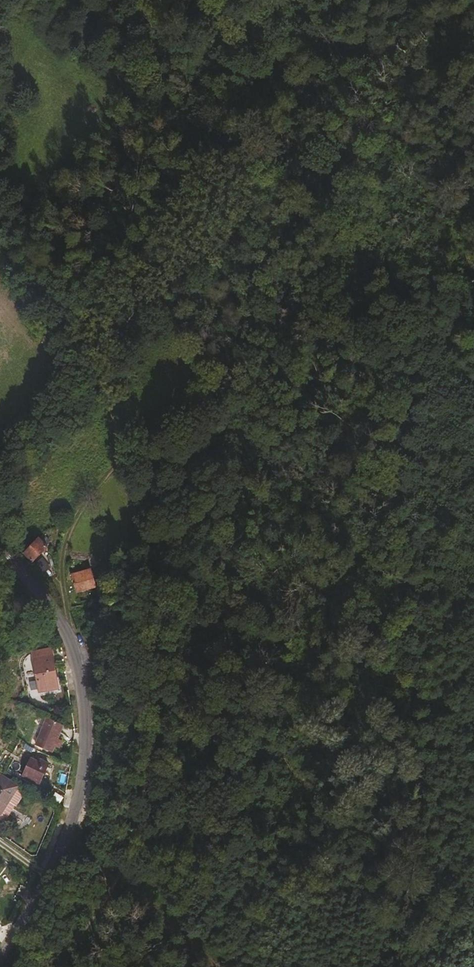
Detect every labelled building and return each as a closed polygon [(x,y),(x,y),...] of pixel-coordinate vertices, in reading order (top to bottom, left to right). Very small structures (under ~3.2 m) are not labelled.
[(31,560),(46,546),(38,538),(24,553),(31,560)] [(95,587),(89,569),(70,574),(76,592),(95,587)] [(59,687),(54,652),(36,655),(40,690),(59,687)] [(56,740),(63,724),(47,716),(35,745),(52,751),(54,746),(56,740)] [(39,782),(47,763),(38,759),(36,761),(30,758),(22,775),(39,782)] [(18,787),(0,776),(0,814),(18,787)] [(61,807),(63,797),(50,788),(44,796),(61,807)]
